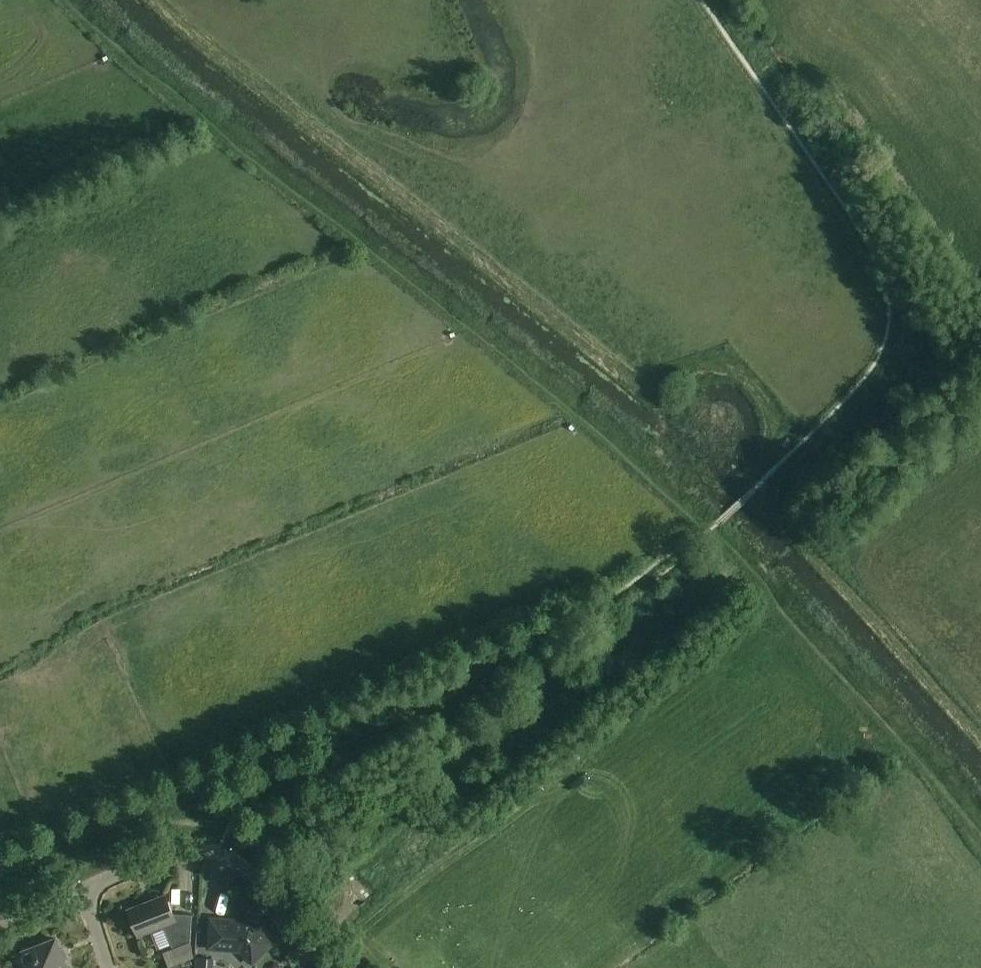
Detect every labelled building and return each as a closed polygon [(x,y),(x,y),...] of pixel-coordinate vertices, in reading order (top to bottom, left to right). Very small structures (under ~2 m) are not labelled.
[(174,914),(166,895),(128,910),(139,937),(164,927),(179,964),(197,957),(191,942),(193,915),(174,914)] [(254,922),(211,919),(209,949),(241,952),(253,964),(275,942),(254,922)] [(57,939),(18,954),(24,967),(68,967),(65,960),(68,959),(64,949),(61,950),(57,939)] [(198,967),(215,967),(216,959),(199,958),(198,967)]
